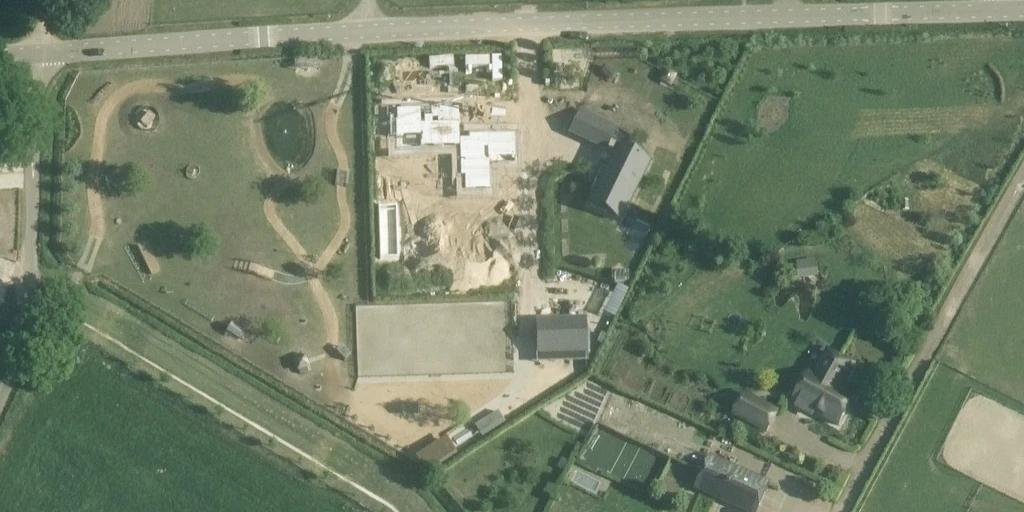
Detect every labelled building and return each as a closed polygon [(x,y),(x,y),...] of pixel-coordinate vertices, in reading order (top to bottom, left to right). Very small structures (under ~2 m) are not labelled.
[(667,72),(662,81),(672,87),(672,86),(675,87),(680,79),(677,77),(677,76),(676,76),(677,73),(670,69),(668,72),(667,72)] [(394,124),(390,124),(390,138),(394,138),(394,140),(418,140),(418,151),(421,151),(421,154),(435,154),(435,150),(458,150),(459,179),(463,179),(463,193),(491,192),(490,166),(516,165),(515,134),(484,135),(484,131),(470,132),(470,135),(460,136),(459,108),(453,108),(453,105),(439,105),(439,109),(415,109),(415,106),(400,106),(401,110),(395,110),(395,121),(393,121),(394,124)] [(604,123),(593,144),(606,150),(616,129),(604,123)] [(617,148),(595,191),(626,206),(647,163),(617,148)] [(705,248),(704,255),(714,257),(715,250),(705,248)] [(797,280),(818,278),(816,260),(796,261),(797,280)] [(623,271),(612,274),(616,287),(626,284),(623,271)] [(584,322),(536,324),(538,355),(586,352),(584,322)] [(854,365),(833,354),(819,378),(809,373),(794,401),(799,404),(797,407),(812,416),(814,412),(839,426),(855,398),(840,390),(854,365)] [(778,413),(744,394),(734,414),(767,432),(778,413)] [(498,411),(474,426),(482,438),(505,423),(498,411)] [(696,488),(710,495),(748,511),(757,511),(769,485),(724,464),(723,465),(709,459),(700,480),(696,488)]
